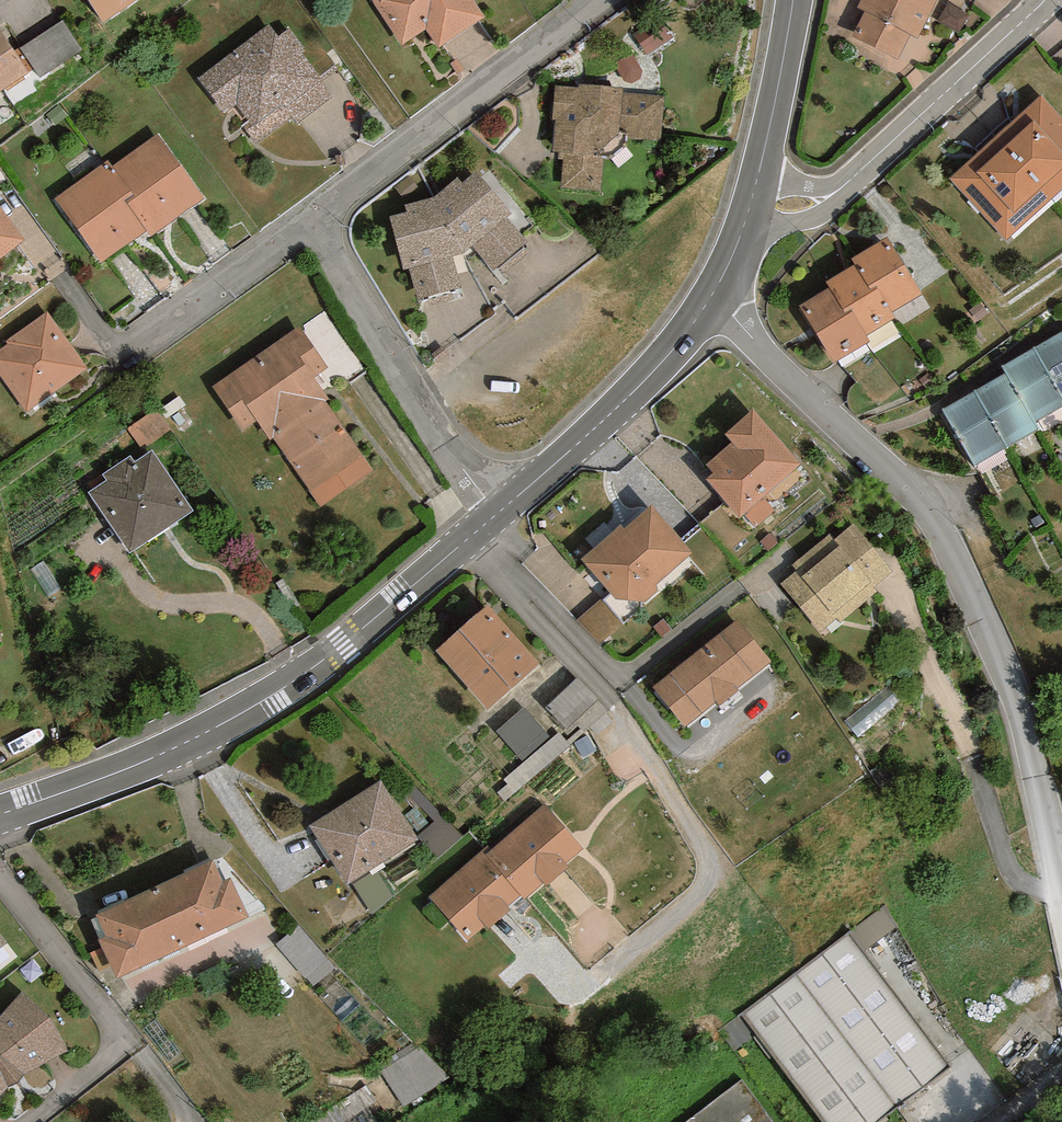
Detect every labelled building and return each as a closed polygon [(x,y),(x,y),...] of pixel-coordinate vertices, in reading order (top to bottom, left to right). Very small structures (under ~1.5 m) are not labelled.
[(110,34),(159,0),(86,0),(110,34)] [(368,5),(401,55),(428,37),(439,53),(483,24),(468,1),(468,0),(375,0),(368,5)] [(922,41),(938,0),(868,0),(864,12),(865,12),(853,42),(900,62),(910,36),(922,41)] [(24,43),(41,75),(84,52),(67,20),(24,43)] [(267,36),(197,83),(225,123),(236,115),(258,148),(291,126),(297,136),(338,108),(289,36),(274,46),(267,36)] [(30,84),(0,41),(0,105),(30,84)] [(627,86),(548,83),(544,164),(562,165),(560,197),(602,198),(604,164),(627,143),(664,145),(666,97),(627,95),(627,86)] [(948,189),(1006,250),(1061,198),(1061,123),(1042,101),(948,189)] [(155,135),(53,206),(100,272),(201,201),(155,135)] [(407,223),(389,226),(400,279),(414,276),(420,307),(463,298),(457,267),(473,255),(491,277),(523,251),(504,228),(515,219),(483,179),(462,196),(457,183),(433,206),(404,212),(407,223)] [(23,246),(0,215),(0,262),(23,246)] [(828,290),(800,307),(834,365),(898,327),(890,315),(920,297),(886,241),(821,279),(828,290)] [(0,352),(0,386),(24,420),(87,377),(47,319),(0,352)] [(298,337),(212,394),(239,435),(257,422),(318,514),(373,478),(310,384),(323,374),(298,337)] [(942,411),(973,469),(1041,433),(1036,424),(1061,410),(1061,337),(1001,369),(1006,378),(942,411)] [(131,426),(143,445),(172,427),(160,408),(131,426)] [(751,416),(721,442),(731,453),(705,475),(710,481),(704,487),(737,526),(800,473),(751,416)] [(189,522),(143,456),(83,498),(128,563),(189,522)] [(649,510),(582,570),(631,625),(698,565),(649,510)] [(802,577),(782,593),(822,643),(898,583),(857,532),(832,552),(825,544),(795,568),(802,577)] [(579,619),(601,644),(623,624),(601,600),(579,619)] [(491,615),(437,658),(485,718),(539,674),(491,615)] [(739,629),(649,697),(680,739),(771,671),(739,629)] [(547,706),(573,742),(608,716),(581,681),(547,706)] [(522,761),(550,737),(526,709),(497,733),(522,761)] [(524,786),(569,750),(558,736),(513,772),(524,786)] [(379,789),(307,834),(345,893),(417,849),(379,789)] [(543,806),(481,859),(521,906),(583,854),(543,806)] [(481,859),(427,903),(466,950),(521,906),(481,859)] [(220,867),(93,923),(119,983),(246,927),(220,867)] [(871,943),(900,925),(888,905),(858,923),(871,943)] [(741,1014),(821,1121),(882,1121),(952,1070),(850,933),(741,1014)] [(0,1009),(0,1102),(64,1053),(20,995),(0,1009)] [(683,1121),(774,1121),(743,1079),(683,1121)]
